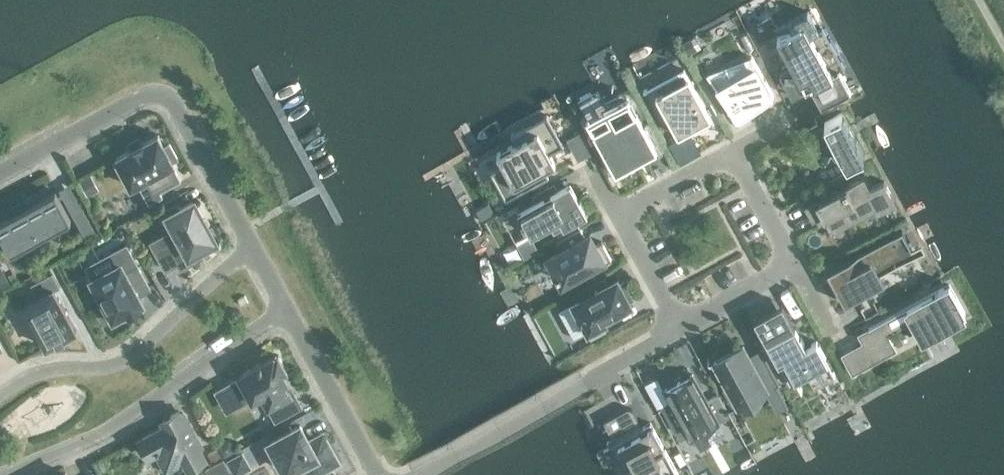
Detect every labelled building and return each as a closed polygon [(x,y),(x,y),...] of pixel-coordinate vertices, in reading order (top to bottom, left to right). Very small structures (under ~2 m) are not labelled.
[(807,12),(788,23),(792,30),(777,38),(806,91),(811,88),(821,107),(850,91),(840,71),(832,75),(811,36),(818,32),(807,12)] [(691,41),(683,46),(682,46),(688,57),(689,56),(697,52),(691,41)] [(741,118),(773,96),(752,57),(750,58),(751,59),(734,65),(714,83),(719,90),(718,91),(736,117),(736,118),(737,118),(738,119),(740,119),(741,118)] [(656,97),(650,100),(662,123),(669,119),(678,135),(679,136),(698,125),(700,129),(713,123),(684,70),(682,71),(683,71),(668,80),(671,87),(655,95),(656,97)] [(598,94),(580,104),(594,131),(593,131),(597,138),(599,137),(617,170),(635,160),(633,156),(652,146),(655,152),(657,150),(645,129),(643,130),(630,105),(629,105),(627,101),(607,111),(598,94)] [(847,165),(865,155),(842,113),(824,123),(847,165)] [(490,172),(506,200),(548,177),(545,170),(555,164),(549,154),(563,146),(547,115),(511,135),(516,144),(497,154),(502,165),(490,172)] [(117,158),(115,159),(116,160),(117,160),(131,186),(130,186),(131,188),(133,187),(132,186),(138,184),(149,204),(163,197),(160,192),(181,181),(172,165),(174,164),(173,163),(172,162),(178,159),(169,144),(164,147),(159,137),(158,135),(157,136),(157,137),(145,143),(143,144),(142,145),(142,144),(140,145),(140,146),(134,149),(133,149),(132,150),(131,151),(130,151),(129,151),(129,152),(117,158)] [(579,136),(567,143),(566,144),(572,154),(585,147),(579,136)] [(92,175),(83,180),(81,181),(88,194),(99,188),(92,175)] [(847,186),(806,208),(813,221),(825,215),(832,228),(876,204),(878,209),(894,200),(884,182),(870,189),(863,177),(847,186)] [(587,215),(570,183),(518,212),(531,236),(550,226),(554,233),(587,215)] [(55,192),(0,222),(0,233),(8,249),(9,249),(11,253),(67,222),(71,220),(55,192)] [(191,253),(205,246),(206,247),(207,248),(208,249),(209,249),(211,249),(212,249),(213,249),(214,249),(216,247),(217,247),(217,246),(218,244),(218,243),(218,242),(218,241),(218,240),(217,239),(211,227),(209,228),(194,202),(181,209),(177,203),(165,209),(180,237),(155,251),(166,271),(178,264),(180,269),(195,261),(191,253)] [(95,232),(82,208),(71,214),(85,238),(95,232)] [(580,228),(555,241),(561,251),(549,258),(558,274),(557,275),(558,278),(560,277),(563,282),(585,270),(587,274),(612,261),(601,242),(595,246),(590,236),(585,238),(580,228)] [(845,303),(884,282),(877,270),(913,250),(902,231),(828,271),(845,303)] [(531,237),(517,244),(524,257),(538,249),(531,237)] [(125,273),(121,264),(92,280),(107,307),(103,309),(109,320),(110,320),(112,324),(115,322),(116,322),(122,319),(120,315),(128,310),(130,314),(141,308),(139,304),(142,303),(138,296),(150,289),(138,267),(125,273)] [(59,287),(52,274),(32,285),(38,297),(25,305),(25,304),(23,305),(24,307),(46,346),(45,346),(46,348),(48,347),(57,342),(58,341),(64,337),(65,338),(66,337),(75,332),(76,331),(76,330),(75,330),(54,290),(59,287)] [(581,298),(558,311),(573,338),(587,331),(588,333),(590,332),(591,334),(605,326),(604,324),(606,323),(605,320),(632,305),(630,301),(633,299),(623,281),(620,282),(617,278),(607,284),(581,298)] [(604,278),(578,292),(581,298),(607,284),(604,278)] [(949,285),(865,331),(869,339),(862,343),(873,363),(886,356),(884,353),(894,347),(885,330),(912,316),(923,336),(965,313),(949,285)] [(782,304),(755,319),(789,384),(828,363),(816,342),(806,348),(782,304)] [(743,347),(714,364),(726,387),(724,388),(722,388),(732,406),(733,405),(735,404),(738,407),(748,402),(749,401),(756,397),(756,398),(757,397),(780,384),(764,355),(751,362),(743,347)] [(286,371),(278,356),(275,357),(274,356),(262,363),(261,362),(258,364),(258,365),(239,375),(240,378),(226,385),(234,400),(248,392),(253,401),(261,396),(275,422),(302,407),(295,394),(291,396),(284,383),(288,381),(283,372),(286,371)] [(693,375),(664,390),(670,401),(683,424),(691,438),(693,437),(700,450),(724,436),(717,424),(729,417),(718,396),(707,402),(693,375)] [(662,405),(662,406),(674,429),(683,424),(670,401),(662,405)] [(617,444),(619,443),(620,444),(618,445),(625,458),(620,460),(629,474),(678,474),(675,469),(677,468),(654,425),(652,426),(650,423),(644,427),(635,410),(634,410),(634,409),(633,409),(633,408),(632,408),(631,408),(630,408),(629,408),(628,408),(605,421),(617,444)] [(180,416),(179,413),(171,417),(172,420),(165,424),(166,427),(140,441),(148,457),(161,450),(168,464),(182,457),(189,469),(205,460),(193,439),(195,437),(183,414),(180,416)] [(270,443),(282,465),(283,465),(288,474),(313,474),(336,462),(322,436),(309,443),(300,427),(270,443)] [(230,439),(220,445),(219,445),(225,455),(235,449),(230,439)] [(217,448),(207,454),(212,463),(222,457),(217,448)] [(242,455),(230,461),(236,474),(248,467),(242,455)] [(206,470),(209,474),(224,474),(229,472),(223,460),(206,470)]
